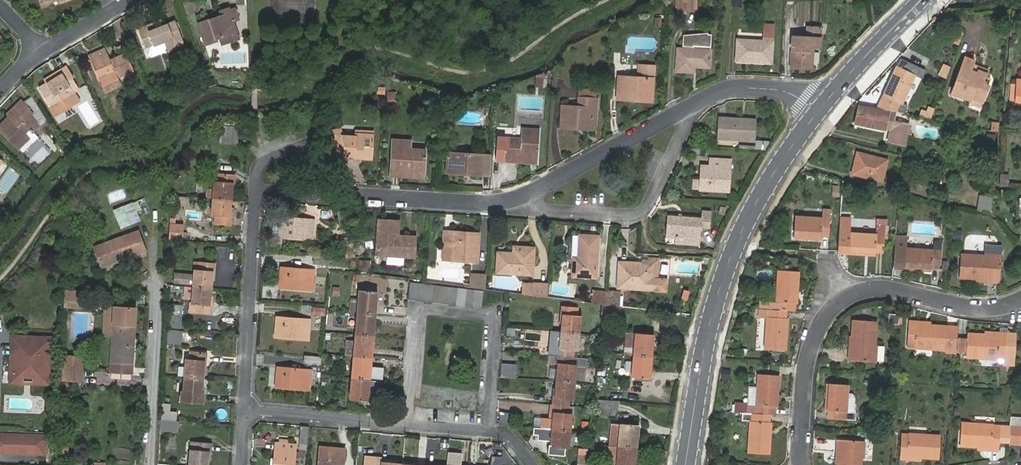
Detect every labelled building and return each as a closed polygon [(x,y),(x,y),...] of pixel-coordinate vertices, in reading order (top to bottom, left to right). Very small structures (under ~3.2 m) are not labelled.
[(683,8),(698,9),(698,0),(683,0),(683,8)] [(208,18),(207,15),(196,19),(202,39),(217,34),(219,39),(235,33),(229,15),(235,13),(232,4),(226,5),(225,3),(217,6),(219,11),(213,13),(214,16),(208,18)] [(135,26),(143,45),(157,39),(162,37),(165,46),(182,39),(173,17),(161,21),(159,16),(135,26)] [(817,38),(821,38),(822,28),(809,27),(808,38),(794,37),(791,67),(802,68),(803,64),(813,65),(814,51),(809,51),(809,46),(815,47),(816,47),(817,38)] [(679,48),(677,71),(694,72),(694,67),(694,64),(698,64),(698,67),(709,68),(712,35),(702,34),(702,36),(685,38),(684,46),(693,47),(693,49),(679,48)] [(157,39),(143,45),(146,52),(149,52),(165,46),(162,37),(157,39)] [(738,40),(737,61),(771,62),(773,39),(765,39),(764,41),(738,40)] [(88,52),(100,77),(114,71),(116,74),(133,67),(125,49),(108,56),(103,45),(88,52)] [(966,56),(964,60),(974,64),(975,60),(966,56)] [(964,60),(952,90),(972,97),(983,101),(991,78),(987,77),(989,73),(977,69),(977,72),(971,70),(972,68),(974,64),(964,60)] [(62,70),(46,80),(39,84),(50,102),(79,85),(73,74),(74,74),(67,62),(60,67),(62,70)] [(990,70),(974,64),(972,68),(971,70),(977,72),(977,69),(989,73),(990,70)] [(619,76),(617,99),(652,102),(655,66),(639,65),(638,77),(619,76)] [(896,66),(877,107),(904,113),(908,105),(903,102),(915,75),(896,66)] [(44,77),(46,80),(62,70),(60,67),(44,77)] [(536,78),(535,87),(543,87),(544,79),(536,78)] [(579,89),(578,98),(598,99),(599,90),(579,89)] [(972,97),(952,90),(951,92),(971,100),(972,97)] [(395,93),(387,92),(386,104),(394,105),(395,93)] [(13,115),(2,126),(20,144),(30,134),(25,129),(30,123),(34,127),(41,121),(31,111),(33,109),(29,105),(30,104),(23,97),(8,110),(11,113),(13,115)] [(980,107),(983,101),(972,97),(971,100),(970,103),(980,107)] [(598,99),(578,98),(578,106),(561,104),(560,128),(578,129),(578,123),(593,124),(594,109),(598,109),(598,99)] [(855,123),(884,130),(885,128),(891,129),(889,140),(905,144),(909,124),(893,121),(895,113),(859,105),(855,123)] [(2,126),(13,115),(11,113),(0,124),(2,126)] [(743,122),(743,119),(720,117),(719,139),(753,141),(755,120),(749,119),(748,123),(743,122)] [(34,127),(30,123),(25,129),(30,134),(20,144),(23,147),(39,132),(34,127)] [(237,128),(222,127),(221,142),(236,143),(237,128)] [(505,137),(503,157),(521,158),(522,154),(531,154),(530,163),(538,163),(540,130),(522,128),(521,139),(505,137)] [(342,129),(329,131),(336,160),(347,158),(343,136),(342,129)] [(139,144),(149,140),(146,131),(136,134),(139,144)] [(374,136),(355,134),(355,137),(343,136),(347,158),(356,158),(356,156),(372,156),(374,136)] [(977,138),(970,136),(969,144),(976,145),(977,138)] [(402,169),(424,170),(426,151),(410,150),(411,141),(394,140),(391,176),(401,177),(402,169)] [(756,146),(756,150),(764,151),(770,142),(757,141),(756,146)] [(491,176),(492,155),(448,152),(447,169),(467,170),(466,174),(491,176)] [(858,152),(853,173),(882,181),(888,160),(858,152)] [(521,158),(503,157),(503,160),(522,162),(530,163),(531,154),(522,154),(521,158)] [(710,166),(705,165),(704,179),(700,179),(700,190),(728,192),(731,159),(711,157),(710,166)] [(424,178),(424,170),(402,169),(401,177),(424,178)] [(213,198),(231,199),(231,191),(234,191),(235,175),(219,174),(219,176),(215,175),(213,198)] [(27,191),(38,185),(34,179),(24,185),(27,191)] [(980,196),(978,212),(991,213),(992,197),(980,196)] [(230,209),(231,199),(213,198),(211,219),(215,219),(215,223),(231,225),(232,209),(230,209)] [(336,211),(339,226),(348,224),(345,209),(336,211)] [(795,216),(794,237),(821,239),(822,235),(829,236),(831,209),(823,209),(823,217),(795,216)] [(680,236),(700,238),(700,227),(710,228),(711,211),(701,210),(701,217),(668,215),(666,237),(675,238),(680,239),(680,236)] [(119,218),(126,236),(138,232),(140,231),(133,213),(119,218)] [(274,217),(272,235),(312,239),(314,221),(274,217)] [(390,230),(398,230),(399,221),(379,219),(377,254),(389,255),(388,262),(405,263),(406,256),(414,257),(415,237),(398,236),(390,235),(390,230)] [(850,232),(849,252),(875,255),(876,251),(884,252),(886,220),(879,219),(877,235),(850,232)] [(169,239),(182,241),(182,224),(169,224),(169,239)] [(453,244),(452,260),(478,261),(479,238),(463,237),(463,232),(454,231),(453,234),(444,233),(443,244),(453,244)] [(138,232),(126,236),(95,247),(103,267),(145,251),(138,232)] [(571,257),(574,257),(573,275),(597,277),(599,236),(572,235),(571,257)] [(908,236),(896,235),(893,267),(931,271),(931,267),(939,268),(942,242),(934,241),(933,250),(907,248),(908,236)] [(699,246),(700,238),(680,236),(680,239),(675,238),(675,244),(699,246)] [(442,259),(452,260),(453,244),(443,244),(442,259)] [(519,254),(513,253),(498,253),(497,272),(532,274),(533,265),(529,265),(530,257),(533,257),(534,247),(519,247),(519,254)] [(991,279),(991,282),(1000,282),(1002,254),(985,253),(984,255),(962,254),(960,277),(976,278),(991,279)] [(330,257),(313,256),(312,263),(329,265),(330,257)] [(710,258),(702,257),(701,263),(708,265),(710,258)] [(642,260),(642,264),(653,264),(652,278),(658,278),(659,259),(650,258),(649,260),(642,260)] [(361,260),(361,269),(369,270),(370,261),(361,260)] [(193,287),(210,288),(211,281),(213,281),(215,264),(199,262),(198,270),(194,270),(193,287)] [(653,264),(642,264),(620,262),(618,287),(651,290),(652,278),(653,264)] [(698,274),(698,266),(675,264),(675,272),(698,274)] [(281,267),(279,287),(312,290),(314,270),(281,267)] [(767,301),(767,309),(786,310),(794,311),(795,303),(796,303),(799,272),(778,271),(776,302),(767,301)] [(465,286),(484,288),(486,289),(487,275),(472,274),(470,284),(465,283),(465,286)] [(411,282),(409,298),(417,299),(419,283),(411,282)] [(533,283),(524,282),(523,294),(532,295),(533,283)] [(419,283),(417,299),(425,300),(427,284),(419,283)] [(548,297),(549,284),(533,283),(532,295),(548,297)] [(427,284),(425,300),(432,301),(435,285),(427,284)] [(331,285),(330,295),(338,296),(339,286),(331,285)] [(435,285),(432,301),(440,302),(442,286),(435,285)] [(442,286),(440,302),(449,303),(451,287),(442,286)] [(209,297),(210,288),(193,287),(192,303),(189,303),(188,312),(210,314),(212,297),(209,297)] [(451,287),(449,303),(457,304),(459,288),(451,287)] [(459,288),(457,304),(466,305),(468,289),(459,288)] [(468,289),(466,305),(474,306),(476,290),(468,289)] [(65,290),(64,306),(84,307),(85,291),(65,290)] [(358,312),(375,314),(377,292),(360,290),(359,300),(358,312)] [(476,290),(474,306),(481,307),(483,292),(476,290)] [(95,291),(85,291),(85,303),(94,304),(95,291)] [(607,304),(608,292),(594,291),(593,303),(607,304)] [(622,292),(608,291),(607,304),(621,306),(622,292)] [(350,312),(358,312),(359,300),(351,299),(350,312)] [(114,306),(106,305),(105,323),(113,323),(113,325),(120,325),(120,336),(134,337),(136,309),(114,307),(114,306)] [(326,316),(326,308),(312,307),(312,314),(326,316)] [(561,331),(579,333),(581,317),(577,316),(578,309),(562,307),(560,323),(562,323),(561,331)] [(616,308),(603,307),(602,318),(615,320),(616,308)] [(767,309),(759,308),(758,317),(767,318),(765,348),(785,349),(787,319),(785,319),(786,310),(767,309)] [(374,336),(375,314),(358,312),(355,335),(374,336)] [(168,314),(167,327),(181,328),(182,315),(168,314)] [(899,325),(900,314),(890,314),(889,324),(899,325)] [(277,318),(275,336),(308,340),(310,321),(277,318)] [(854,319),(853,336),(852,351),(849,351),(848,359),(877,361),(878,345),(875,344),(877,321),(854,319)] [(916,324),(917,321),(909,320),(908,347),(946,350),(948,326),(931,325),(916,324)] [(113,323),(105,323),(104,333),(113,333),(113,325),(113,323)] [(120,325),(113,325),(111,372),(132,373),(134,337),(120,336),(120,325)] [(169,330),(167,343),(181,344),(182,331),(169,330)] [(578,350),(579,333),(561,331),(560,338),(559,339),(557,356),(573,357),(574,349),(578,350)] [(634,354),(652,356),(654,335),(626,332),(625,346),(634,346),(634,354)] [(1015,365),(1017,333),(1001,332),(1001,335),(984,334),(968,333),(968,338),(967,352),(966,357),(1004,359),(1003,364),(1015,365)] [(354,355),(354,356),(372,358),(374,336),(355,335),(355,340),(354,355)] [(49,337),(12,336),(10,375),(47,376),(48,358),(47,358),(47,354),(49,355),(49,337)] [(967,352),(968,338),(958,338),(957,352),(967,352)] [(347,354),(354,355),(355,340),(348,339),(347,354)] [(185,377),(201,378),(202,373),(204,373),(206,352),(190,351),(190,360),(186,360),(186,368),(179,367),(178,376),(185,377)] [(650,378),(652,356),(634,354),(632,377),(650,378)] [(322,357),(304,355),(303,364),(321,365),(322,357)] [(354,356),(352,377),(370,379),(372,358),(354,356)] [(572,365),(573,357),(557,356),(555,372),(557,372),(556,380),(574,382),(576,365),(572,365)] [(81,358),(60,357),(60,369),(80,371),(81,358)] [(278,368),(277,387),(309,390),(310,371),(278,368)] [(80,373),(60,371),(60,380),(60,381),(61,381),(80,383),(80,373)] [(742,413),(747,413),(770,414),(774,414),(774,407),(777,407),(779,376),(758,374),(757,388),(756,406),(748,405),(747,405),(734,404),(734,412),(742,413)] [(10,381),(47,383),(47,376),(10,375),(10,381)] [(200,384),(201,378),(185,377),(184,393),(187,393),(186,402),(202,404),(203,384),(200,384)] [(370,379),(352,377),(349,399),(368,401),(370,379)] [(553,388),(552,404),(568,406),(569,398),(573,398),(574,382),(556,380),(556,388),(553,388)] [(828,382),(825,410),(830,410),(829,418),(856,420),(856,412),(847,411),(848,393),(848,384),(828,382)] [(757,388),(749,388),(748,405),(756,406),(757,388)] [(853,393),(848,393),(847,411),(856,412),(855,408),(855,398),(853,393)] [(619,409),(620,400),(597,398),(596,407),(616,409),(619,409)] [(549,412),(549,404),(531,402),(530,410),(549,412)] [(548,418),(542,417),(541,427),(552,428),(570,430),(571,415),(568,414),(568,406),(552,404),(551,418),(548,418)] [(747,413),(742,413),(741,420),(750,420),(748,452),(769,454),(772,422),(769,422),(770,414),(747,413)] [(1010,418),(1010,426),(1009,441),(1009,443),(1020,444),(1020,419),(1010,418)] [(179,421),(160,420),(159,430),(178,431),(179,421)] [(1009,441),(1010,426),(962,422),(960,445),(977,446),(991,447),(991,450),(999,450),(1000,441),(1009,441)] [(612,424),(610,445),(619,445),(636,447),(638,426),(612,424)] [(309,427),(300,426),(299,443),(308,444),(309,427)] [(570,430),(552,428),(551,436),(549,436),(547,453),(564,454),(565,447),(568,447),(570,430)] [(909,456),(922,457),(939,458),(941,436),(902,433),(900,459),(909,459),(909,456)] [(8,454),(9,435),(0,435),(0,454),(8,454)] [(44,455),(44,437),(9,435),(8,454),(44,455)] [(839,464),(861,464),(861,458),(864,458),(865,442),(837,439),(836,451),(840,451),(839,464)] [(189,464),(207,464),(207,462),(209,463),(211,443),(194,442),(194,451),(190,451),(189,464)] [(276,443),(274,464),(294,464),(296,445),(276,443)] [(619,445),(617,464),(635,464),(636,447),(619,445)] [(318,464),(343,464),(344,449),(320,447),(318,464)] [(587,455),(577,454),(576,464),(586,464),(587,455)] [(381,462),(381,456),(364,455),(363,464),(381,464),(381,462)]
